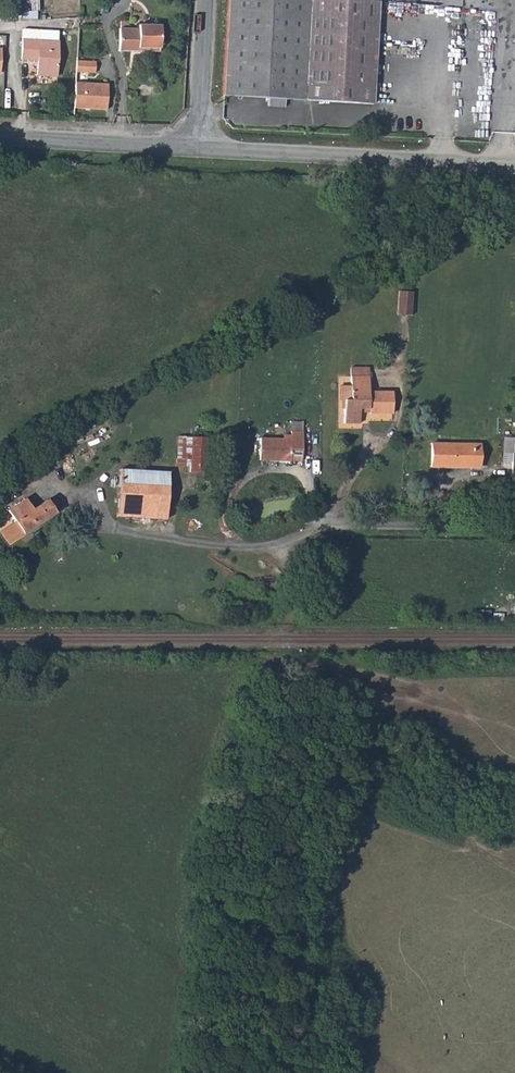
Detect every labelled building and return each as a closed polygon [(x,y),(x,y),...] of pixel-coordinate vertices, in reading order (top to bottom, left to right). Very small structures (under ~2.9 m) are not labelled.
[(223,94),(267,96),(267,105),(283,106),(284,97),(372,103),(375,52),(378,2),(376,1),(376,0),(228,0),(223,94)] [(127,29),(118,29),(118,50),(157,51),(158,25),(137,25),(137,29),(127,29)] [(39,29),(38,39),(56,41),(56,30),(39,29)] [(20,59),(29,59),(37,60),(36,75),(54,75),(56,41),(38,39),(21,39),(20,59)] [(94,61),(75,61),(74,72),(93,73),(94,61)] [(104,110),(106,83),(74,82),(73,108),(104,110)] [(407,317),(408,295),(394,295),(393,316),(407,317)] [(342,421),(360,422),(360,406),(369,406),(369,414),(391,414),(391,390),(368,390),(368,375),(349,375),(348,399),(343,399),(342,421)] [(26,434),(31,442),(48,431),(43,423),(26,434)] [(258,440),(258,463),(301,463),(301,433),(288,433),(288,437),(282,437),(282,441),(258,440)] [(430,466),(479,468),(480,443),(431,441),(430,466)] [(170,471),(183,472),(183,481),(196,481),(197,443),(170,443),(170,471)] [(106,522),(156,525),(159,477),(109,475),(106,522)] [(15,537),(49,517),(40,504),(24,513),(16,502),(0,512),(0,515),(15,537)]
